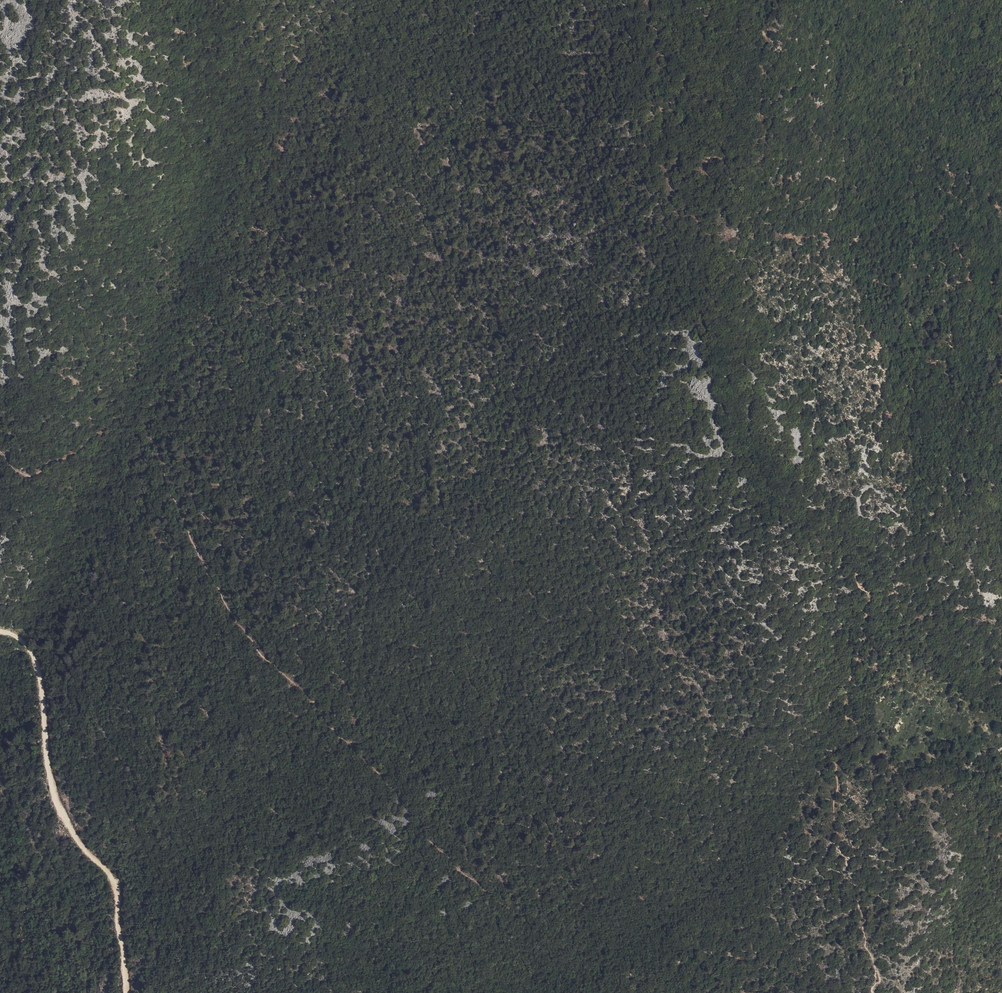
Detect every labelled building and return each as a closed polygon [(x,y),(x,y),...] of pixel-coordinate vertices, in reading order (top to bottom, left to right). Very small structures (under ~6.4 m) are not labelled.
[(31,904),(24,907),(26,912),(33,909),(31,904)]
